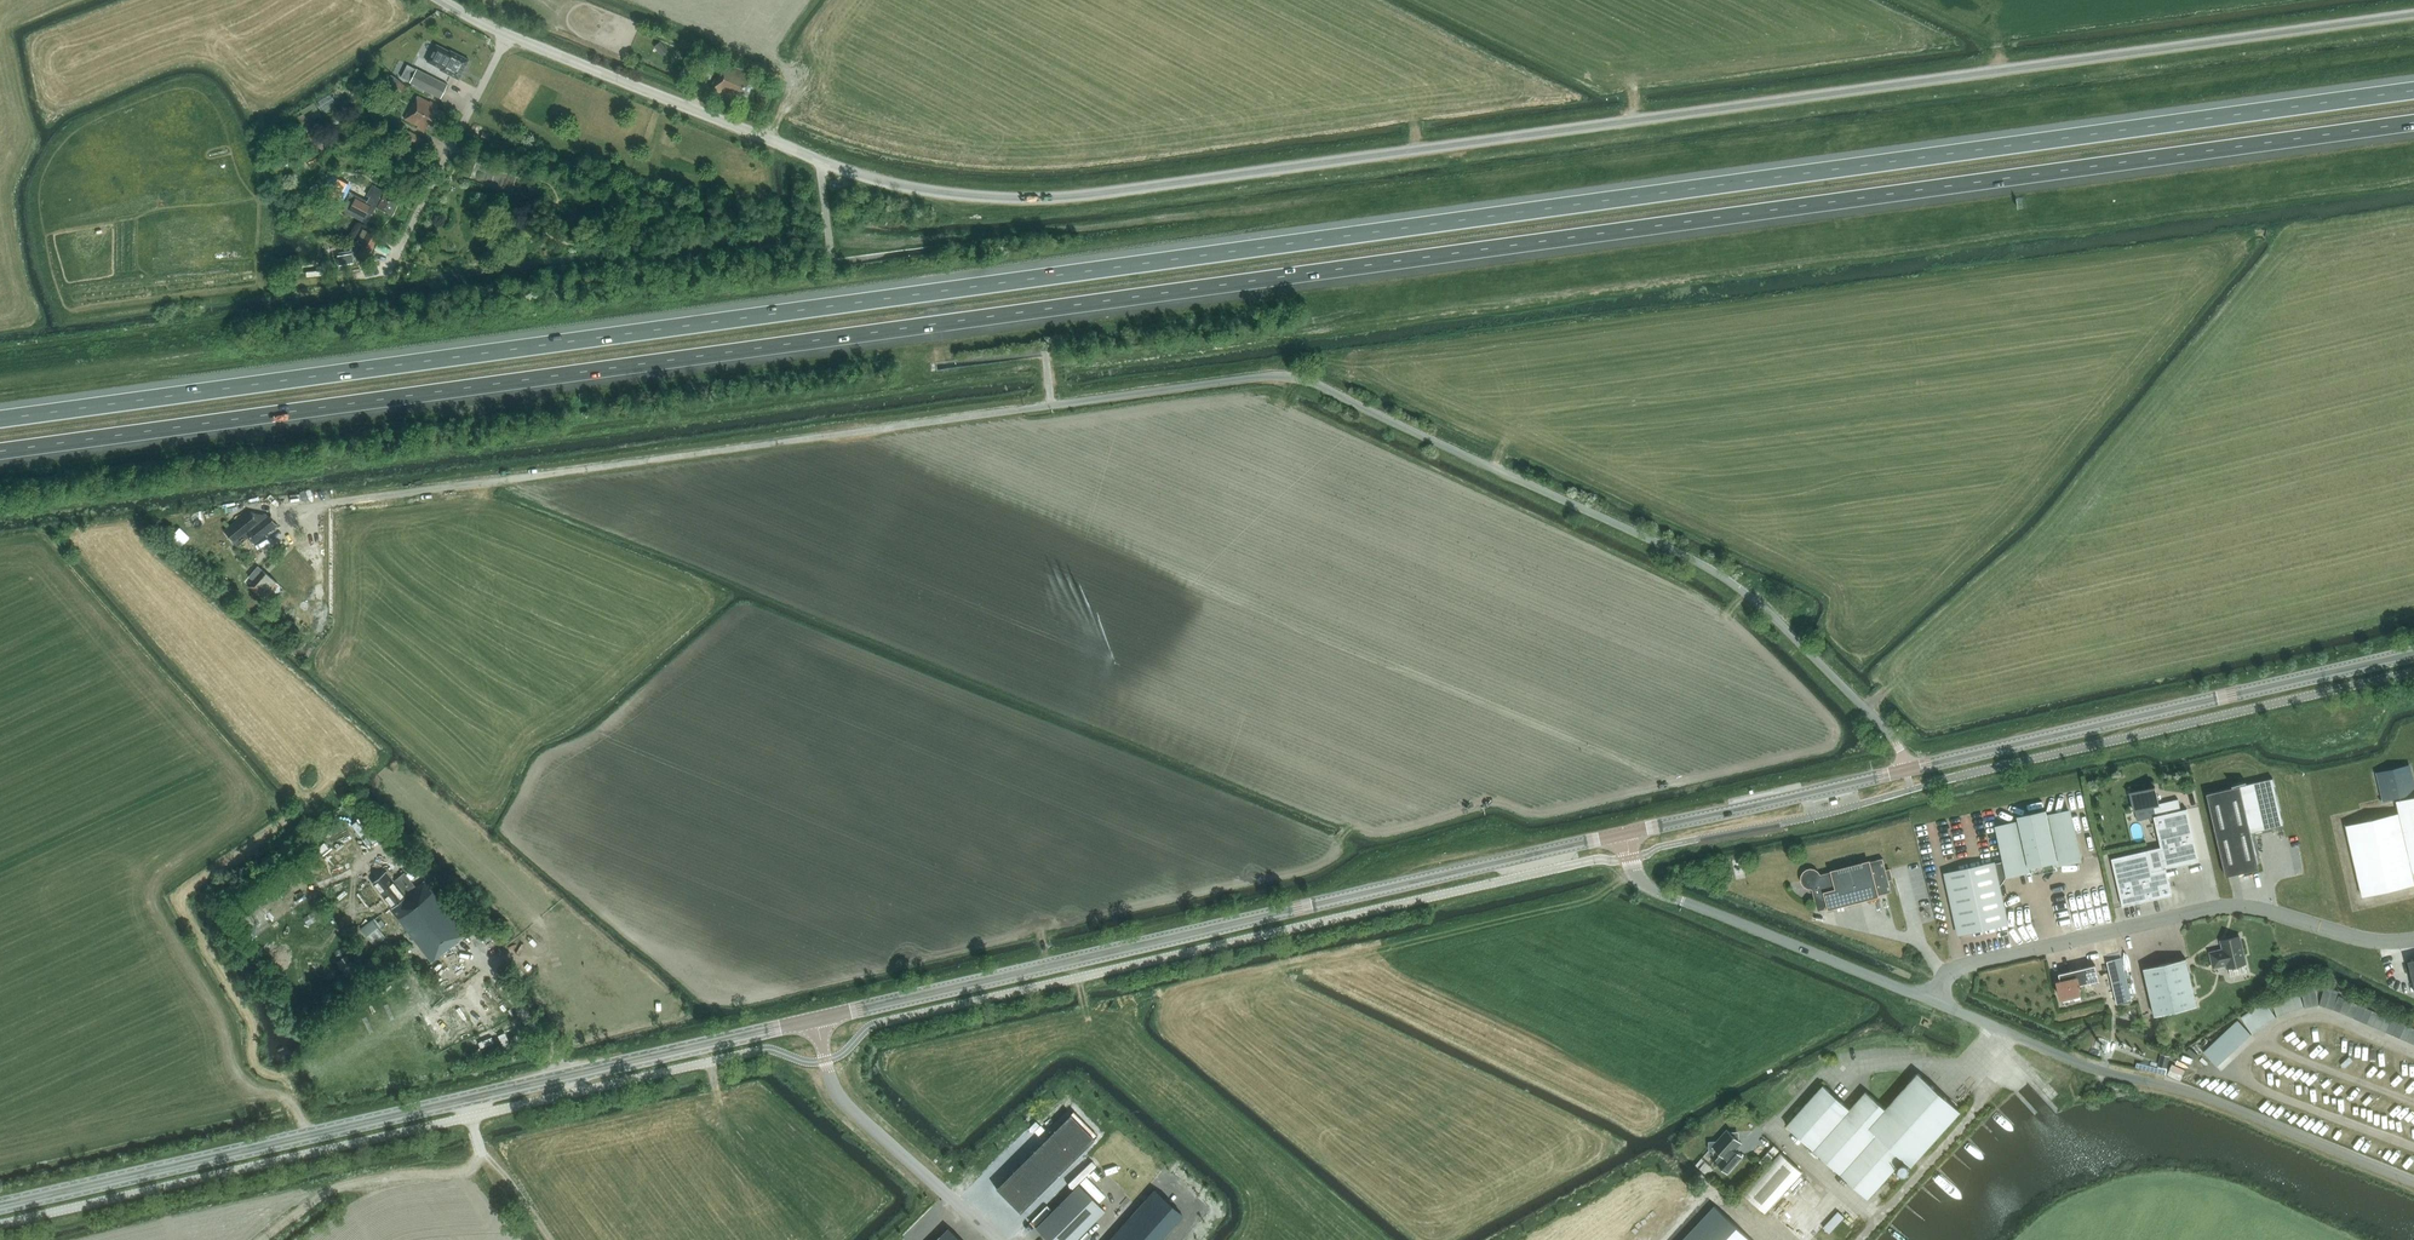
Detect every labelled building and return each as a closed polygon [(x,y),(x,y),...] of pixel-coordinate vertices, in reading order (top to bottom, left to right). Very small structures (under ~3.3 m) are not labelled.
[(667,51),(659,41),(653,46),(661,56),(667,51)] [(450,50),(450,51),(443,48),(434,65),(441,69),(440,70),(459,79),(469,60),(450,50)] [(745,99),(754,79),(748,76),(750,73),(724,62),(720,71),(719,71),(711,89),(739,100),(740,97),(745,99)] [(426,68),(419,64),(417,68),(410,64),(402,79),(440,99),(447,84),(424,72),(426,68)] [(394,77),(387,86),(399,95),(406,86),(394,77)] [(405,119),(417,125),(416,128),(424,133),(427,127),(433,130),(443,111),(437,108),(439,105),(430,101),(430,102),(418,96),(414,103),(413,103),(405,119)] [(320,115),(315,108),(311,111),(316,118),(320,115)] [(316,130),(307,134),(316,152),(324,148),(316,130)] [(417,146),(422,138),(406,130),(401,138),(417,146)] [(330,153),(321,161),(326,167),(335,159),(330,153)] [(351,191),(335,183),(328,197),(344,204),(351,191)] [(397,200),(384,194),(382,198),(379,197),(383,191),(372,185),(367,196),(370,197),(367,201),(351,193),(344,207),(368,219),(375,206),(378,207),(390,214),(397,200)] [(377,236),(367,231),(355,254),(366,259),(377,236)] [(248,509),(223,529),(236,546),(248,536),(254,543),(277,524),(269,514),(248,509)] [(194,547),(189,552),(194,556),(198,551),(194,547)] [(279,584),(258,567),(258,566),(249,577),(254,581),(249,586),(265,600),(273,591),(279,584)] [(224,581),(219,575),(214,579),(220,585),(224,581)] [(2413,797),(2412,793),(2413,793),(2408,771),(2412,770),(2412,769),(2399,772),(2398,769),(2377,774),(2377,775),(2381,774),(2387,798),(2380,799),(2380,800),(2395,797),(2399,813),(2346,825),(2363,896),(2413,884),(2413,882),(2412,873),(2413,872),(2413,796),(2413,797)] [(2226,876),(2259,869),(2251,833),(2284,825),(2273,778),(2247,784),(2246,781),(2232,785),(2232,788),(2207,794),(2226,876)] [(2156,816),(2181,810),(2179,799),(2159,803),(2155,787),(2131,792),(2135,809),(2154,805),(2156,816)] [(2147,850),(2112,858),(2123,906),(2172,895),(2166,868),(2199,861),(2187,809),(2181,810),(2156,816),(2154,816),(2161,847),(2147,850)] [(2033,875),(2034,875),(2033,870),(2056,865),(2057,870),(2058,869),(2057,865),(2080,859),(2070,811),(2046,816),(2045,811),(2020,817),(2021,822),(1997,827),(2005,861),(1994,864),(1994,863),(1946,874),(1959,933),(2007,923),(1999,887),(2008,875),(2032,870),(2033,875)] [(1818,911),(1892,892),(1883,858),(1819,875),(1818,873),(1817,872),(1817,871),(1815,870),(1814,870),(1813,870),(1811,870),(1810,870),(1809,870),(1807,871),(1806,872),(1805,873),(1804,874),(1803,875),(1803,876),(1803,877),(1803,878),(1803,880),(1803,881),(1804,882),(1804,883),(1805,884),(1807,886),(1808,886),(1809,887),(1810,887),(1812,887),(1818,911)] [(416,887),(404,872),(394,881),(386,871),(372,883),(392,908),(390,909),(405,927),(440,900),(425,881),(416,887)] [(440,900),(405,927),(432,962),(466,934),(440,900)] [(376,942),(388,932),(374,916),(363,925),(376,942)] [(2210,952),(2213,967),(2226,964),(2227,968),(2246,964),(2239,936),(2221,940),(2223,949),(2210,952)] [(348,955),(341,957),(343,967),(350,965),(348,955)] [(2117,1004),(2131,1000),(2121,958),(2107,961),(2117,1004)] [(2155,1015),(2197,1006),(2186,958),(2144,968),(2155,1015)] [(2079,985),(2099,980),(2095,965),(2075,970),(2079,985)] [(2081,993),(2079,985),(2075,970),(2059,973),(2061,980),(2057,981),(2061,998),(2062,997),(2064,1004),(2081,1000),(2080,993),(2081,993)] [(2315,986),(2308,987),(2312,1006),(2319,1005),(2315,986)] [(2305,1008),(2312,1006),(2308,987),(2301,989),(2305,1008)] [(2326,1007),(2332,989),(2325,987),(2319,1005),(2326,1007)] [(2332,989),(2326,1007),(2333,1009),(2339,991),(2332,989)] [(2303,1006),(2297,991),(2270,1000),(2276,1016),(2303,1006)] [(2346,999),(2339,996),(2333,1009),(2340,1012),(2346,999)] [(2346,1015),(2352,1002),(2346,999),(2340,1012),(2346,1015)] [(2275,1017),(2265,1001),(2240,1017),(2251,1033),(2275,1017)] [(2353,1018),(2359,1005),(2352,1002),(2346,1015),(2353,1018)] [(2360,1021),(2365,1007),(2359,1005),(2353,1018),(2360,1021)] [(2366,1024),(2372,1010),(2365,1007),(2360,1021),(2366,1024)] [(2373,1026),(2379,1013),(2372,1010),(2366,1024),(2373,1026)] [(2385,1016),(2379,1013),(2373,1026),(2380,1029),(2385,1016)] [(2385,1016),(2380,1029),(2386,1032),(2392,1019),(2385,1016)] [(2393,1035),(2399,1022),(2392,1019),(2386,1032),(2393,1035)] [(2238,1020),(2204,1052),(2217,1066),(2251,1035),(2238,1020)] [(2399,1022),(2393,1035),(2400,1038),(2406,1025),(2399,1022)] [(2406,1041),(2412,1028),(2406,1025),(2400,1038),(2406,1041)] [(2167,1069),(2169,1060),(2160,1058),(2158,1067),(2167,1069)] [(1911,1166),(1961,1111),(1918,1073),(1886,1109),(1866,1091),(1850,1109),(1823,1085),(1787,1125),(1868,1198),(1904,1159),(1911,1166)] [(1072,1113),(996,1188),(1020,1212),(1096,1137),(1072,1113)] [(1730,1132),(1727,1130),(1716,1141),(1709,1142),(1710,1150),(1717,1149),(1722,1154),(1715,1161),(1728,1173),(1740,1160),(1732,1153),(1742,1143),(1738,1140),(1736,1142),(1735,1140),(1735,1139),(1735,1135),(1734,1136),(1734,1132),(1730,1132)] [(1774,1146),(1758,1162),(1764,1167),(1779,1150),(1774,1146)] [(1802,1172),(1780,1152),(1743,1193),(1765,1213),(1802,1172)] [(1036,1228),(1048,1239),(1075,1239),(1105,1211),(1079,1185),(1036,1228)] [(1109,1239),(1160,1239),(1182,1215),(1155,1190),(1109,1239)] [(1715,1206),(1683,1239),(1751,1239),(1715,1206)] [(936,1239),(960,1239),(948,1228),(936,1239)]
